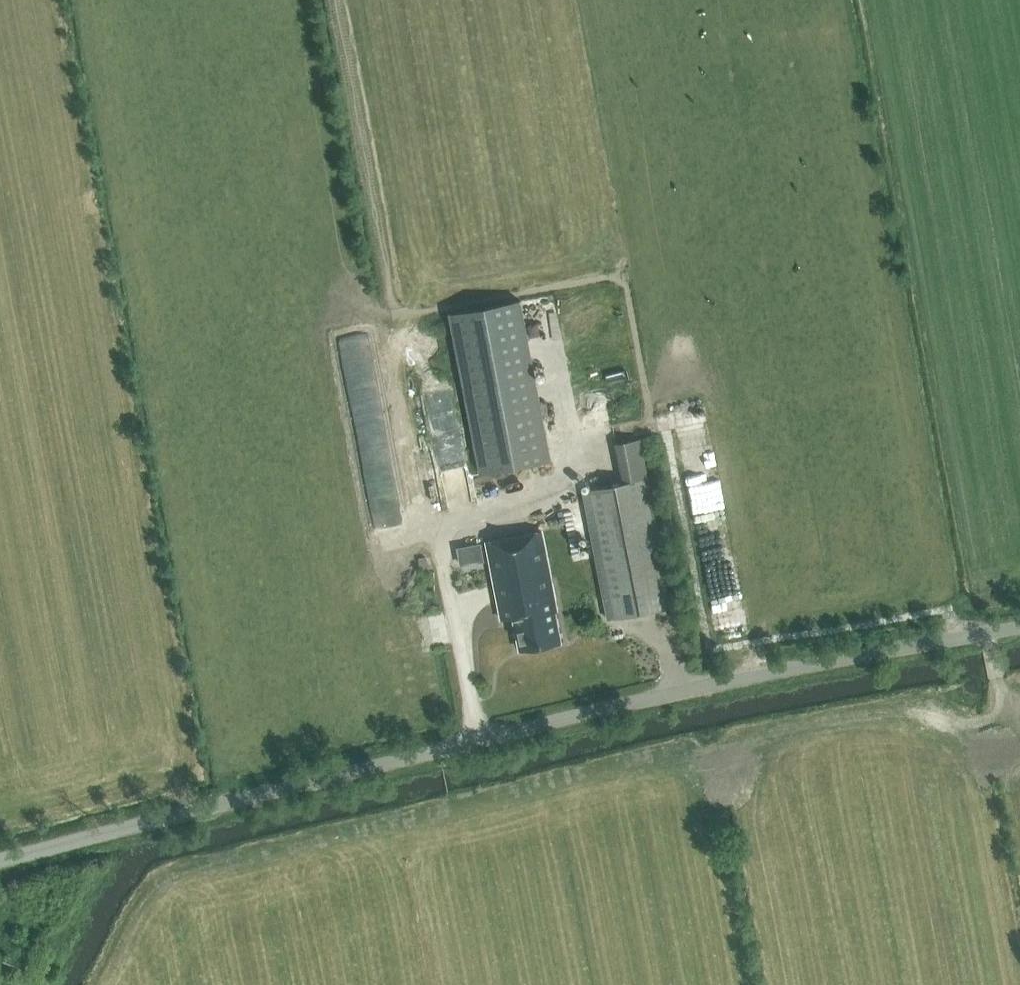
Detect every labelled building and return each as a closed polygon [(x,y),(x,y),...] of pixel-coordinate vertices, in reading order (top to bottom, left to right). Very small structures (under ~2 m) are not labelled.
[(484,472),(557,460),(529,299),(457,311),(484,472)] [(345,345),(351,390),(365,389),(364,387),(376,386),(371,342),(345,345)] [(648,479),(640,438),(615,443),(623,484),(648,479)] [(623,484),(583,492),(607,619),(672,607),(648,479),(623,484)] [(557,610),(542,531),(487,542),(495,585),(500,584),(512,651),(561,641),(555,611),(557,610)] [(713,620),(747,618),(745,586),(711,588),(713,620)]
